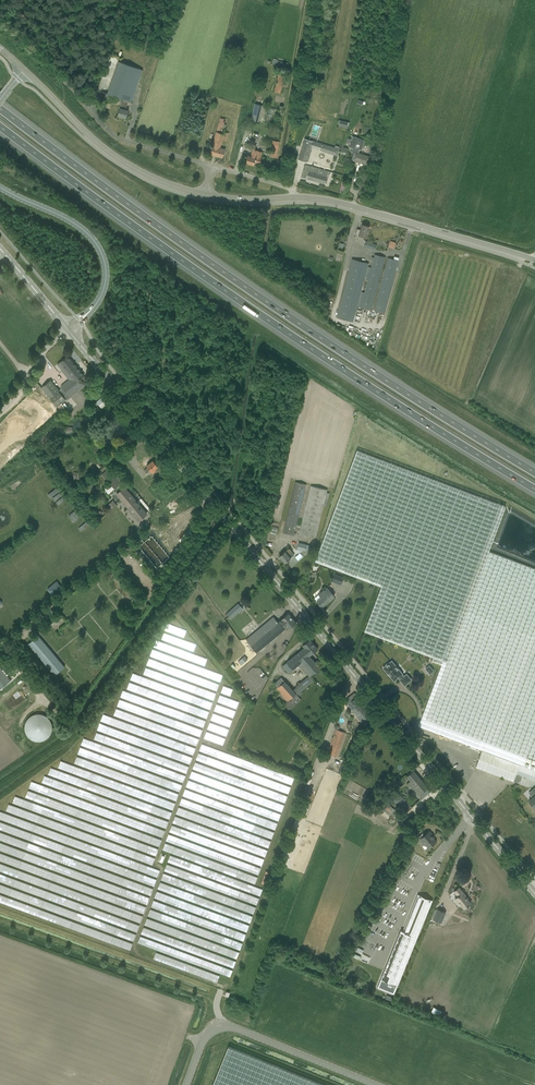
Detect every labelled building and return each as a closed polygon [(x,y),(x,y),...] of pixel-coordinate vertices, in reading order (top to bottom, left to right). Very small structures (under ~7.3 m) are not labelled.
[(111,95),(123,99),(120,108),(118,115),(126,118),(128,110),(126,109),(128,101),(131,102),(143,70),(119,62),(108,94),(111,95)] [(278,84),(276,83),(274,92),(280,93),(283,85),(285,76),(278,75),(277,79),(279,80),(278,84)] [(227,140),(229,133),(222,131),(225,119),(220,118),(211,155),(224,158),(226,148),(221,147),(223,139),(227,140)] [(340,119),(338,127),(348,128),(349,121),(340,119)] [(354,153),(352,160),(367,165),(370,157),(358,153),(360,148),(362,148),(364,140),(353,136),(351,141),(349,147),(353,149),(352,152),(354,153)] [(312,146),(326,151),(328,146),(305,139),(299,159),(307,162),(312,146)] [(277,158),(279,145),(272,144),(270,157),(277,158)] [(337,155),(338,150),(341,150),(341,148),(339,147),(339,146),(335,145),(334,148),(328,146),(326,151),(326,152),(337,156),(337,155)] [(261,158),(261,157),(262,152),(253,149),(251,157),(248,156),(246,163),(254,165),(255,162),(260,164),(261,158)] [(302,177),(325,184),(329,172),(325,171),(320,170),(320,169),(306,165),(302,177)] [(366,238),(369,226),(362,224),(360,230),(357,229),(354,239),(363,241),(364,237),(366,238)] [(376,245),(366,241),(364,246),(375,250),(376,245)] [(337,318),(354,322),(358,306),(371,310),(385,257),(375,254),(374,258),(372,257),(371,260),(373,261),(371,268),(368,267),(369,264),(352,259),(337,318)] [(398,261),(389,259),(376,307),(373,306),(372,309),(375,310),(375,311),(385,313),(398,261)] [(72,377),(71,376),(78,369),(68,356),(60,362),(65,368),(61,370),(69,380),(72,377)] [(78,369),(71,376),(72,377),(69,380),(61,386),(62,387),(58,390),(57,389),(49,396),(58,407),(62,403),(66,400),(67,400),(85,385),(80,378),(84,376),(78,369)] [(49,396),(57,389),(51,381),(42,388),(49,396)] [(96,401),(102,407),(107,403),(101,397),(96,401)] [(58,407),(63,412),(67,409),(62,403),(58,407)] [(133,456),(129,451),(124,455),(128,461),(133,456)] [(364,631),(433,657),(431,661),(441,664),(418,725),(482,749),(482,750),(476,766),(513,780),(516,773),(534,780),(534,569),(488,551),(505,507),(356,451),(315,562),(381,587),(364,631)] [(147,473),(150,470),(152,473),(156,470),(155,469),(158,467),(153,461),(146,466),(147,467),(144,470),(147,473)] [(110,468),(102,475),(114,490),(122,482),(110,468)] [(295,482),(283,533),(294,536),(306,485),(295,482)] [(311,486),(299,534),(316,538),(327,490),(311,486)] [(57,487),(48,494),(51,497),(52,496),(55,500),(62,494),(57,487)] [(125,487),(117,494),(139,521),(147,514),(125,487)] [(113,500),(108,505),(112,509),(117,505),(113,500)] [(170,557),(152,535),(139,546),(157,569),(170,557)] [(310,546),(307,545),(299,543),(297,549),(305,552),(306,551),(309,552),(310,546)] [(279,556),(285,563),(294,555),(289,548),(285,552),(285,551),(279,556)] [(334,574),(332,581),(341,585),(343,578),(334,574)] [(52,595),(61,588),(56,582),(48,589),(52,595)] [(327,588),(319,594),(314,598),(322,607),(334,596),(327,588)] [(235,606),(235,605),(226,613),(231,619),(240,611),(243,608),(238,603),(235,606)] [(273,617),(269,620),(246,639),(257,652),(287,626),(289,629),(296,623),(288,613),(281,619),(278,622),(273,617)] [(65,666),(38,635),(28,644),(55,675),(65,666)] [(309,676),(315,672),(319,668),(309,656),(310,655),(311,655),(318,649),(310,639),(303,645),(305,647),(287,662),(293,670),(299,664),(309,676)] [(244,656),(238,661),(241,665),(248,659),(244,656)] [(392,661),(390,663),(388,663),(385,665),(385,666),(383,668),(394,680),(398,677),(401,679),(400,680),(405,685),(411,680),(406,674),(404,677),(402,674),(392,661)] [(434,671),(429,665),(425,669),(430,674),(434,671)] [(11,681),(0,667),(0,689),(11,681)] [(290,709),(301,700),(297,695),(298,694),(299,696),(302,693),(301,692),(314,681),(311,677),(304,682),(303,680),(296,686),(296,687),(292,690),(281,677),(274,684),(278,687),(276,689),(279,693),(275,696),(283,705),(285,703),(290,709)] [(371,713),(355,693),(345,701),(357,716),(360,713),(364,719),(371,713)] [(25,725),(24,728),(25,731),(26,735),(28,738),(30,740),(34,741),(37,742),(40,742),(44,741),(47,740),(49,738),(51,735),(53,731),(53,728),(53,725),(51,721),(49,719),(47,716),(44,715),(40,714),(37,714),(34,715),(30,716),(28,719),(26,721),(25,725)] [(346,733),(336,729),(327,753),(337,756),(346,733)] [(413,770),(406,776),(410,781),(407,783),(421,799),(430,791),(427,787),(428,787),(413,770)] [(491,802),(503,788),(498,784),(486,798),(491,802)] [(396,790),(390,796),(405,813),(412,807),(396,790)] [(384,811),(390,816),(395,809),(389,805),(384,811)] [(429,831),(425,834),(422,837),(421,835),(418,837),(419,839),(421,838),(429,848),(436,841),(431,836),(432,835),(429,831)] [(464,909),(471,903),(465,896),(466,895),(459,887),(453,891),(457,896),(454,899),(461,907),(461,906),(464,909)] [(394,994),(418,936),(433,900),(418,894),(403,930),(401,930),(377,987),(387,991),(394,994)] [(433,919),(442,923),(446,912),(437,909),(433,919)] [(228,1047),(213,1084),(323,1084),(228,1047)]
